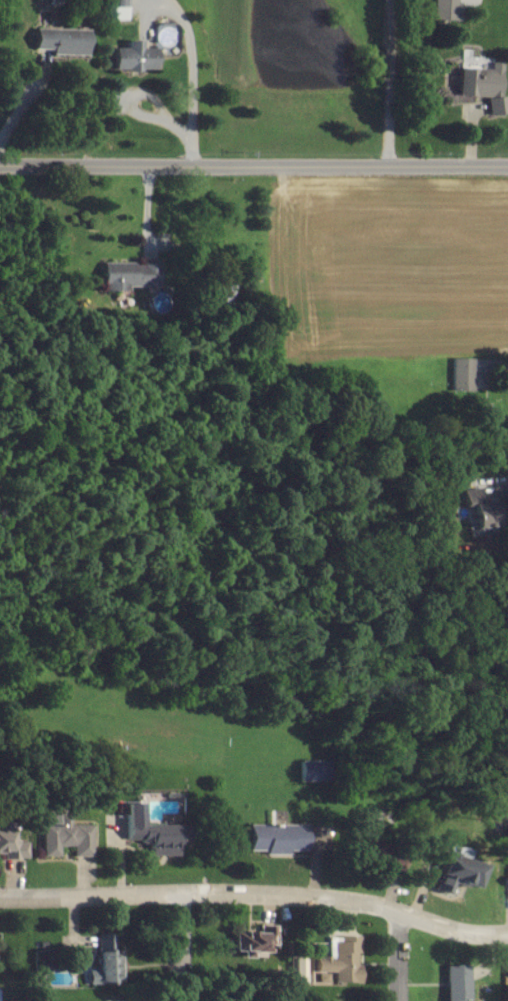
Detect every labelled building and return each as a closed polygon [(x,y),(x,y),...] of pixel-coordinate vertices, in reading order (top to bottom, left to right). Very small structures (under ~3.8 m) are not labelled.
[(129,0),(108,0),(109,20),(129,20),(129,0)] [(434,19),(458,20),(458,0),(435,0),(434,19)] [(52,54),(88,55),(88,29),(35,28),(35,50),(52,50),(52,54)] [(155,47),(141,47),(142,40),(126,40),(126,48),(114,48),(114,70),(155,70),(155,47)] [(507,114),(507,96),(502,95),(502,62),(491,62),(491,68),(460,67),(459,95),(489,96),(489,113),(507,114)] [(102,263),(103,289),(160,287),(159,261),(102,263)] [(233,304),(234,284),(217,283),(216,303),(233,304)] [(475,357),(453,358),(454,391),(475,390),(475,357)] [(470,503),(474,532),(499,529),(495,502),(481,503),(479,488),(464,490),(466,504),(470,503)] [(300,781),(327,781),(326,760),(299,760),(300,781)] [(125,803),(125,844),(150,844),(150,856),(177,856),(177,843),(184,843),(184,824),(142,825),(142,803),(125,803)] [(44,856),(59,856),(59,846),(74,846),(74,856),(94,856),(95,825),(73,824),(73,814),(44,813),(44,856)] [(4,853),(4,858),(29,859),(30,842),(18,841),(18,832),(2,831),(2,824),(0,824),(0,853),(4,853)] [(306,852),(305,824),(248,825),(248,851),(265,850),(265,853),(306,852)] [(476,889),(484,862),(444,851),(433,890),(450,895),(453,883),(476,889)] [(372,869),(400,869),(400,857),(372,857),(372,869)] [(234,952),(267,953),(267,945),(277,945),(278,926),(255,925),(255,932),(234,932),(234,952)] [(117,949),(117,934),(97,933),(96,984),(123,984),(123,949),(117,949)] [(360,937),(330,937),(330,957),(315,957),(315,972),(335,972),(335,983),(360,983),(360,937)] [(444,1000),(466,1000),(467,966),(446,965),(444,1000)]
